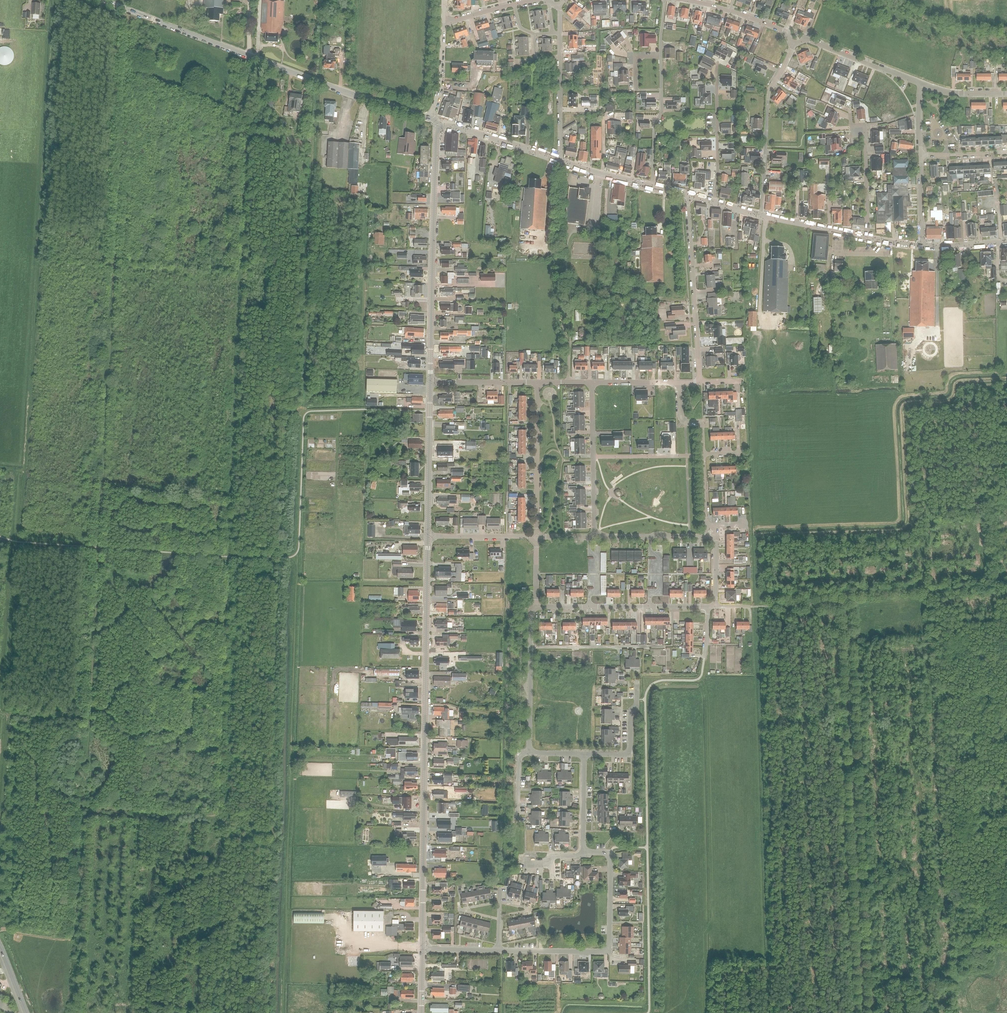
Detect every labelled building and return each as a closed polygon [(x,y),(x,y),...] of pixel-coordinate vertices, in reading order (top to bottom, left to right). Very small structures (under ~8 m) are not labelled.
[(215,22),(219,22),(219,14),(223,15),(223,8),(224,8),(224,5),(225,5),(225,0),(204,0),(204,8),(209,8),(208,22),(215,22)] [(282,27),(284,1),(281,1),(272,1),(263,0),(262,29),(263,29),(263,33),(266,33),(265,42),(277,43),(277,39),(280,39),(281,26),(282,27)] [(461,4),(461,1),(454,0),(454,7),(454,9),(463,10),(464,4),(461,4)] [(767,0),(762,0),(761,3),(759,3),(757,8),(763,11),(767,0)] [(774,0),(767,0),(763,11),(769,13),(774,0)] [(39,4),(39,3),(36,3),(36,4),(32,3),(32,15),(40,15),(40,4),(39,4)] [(584,17),(580,13),(582,10),(580,8),(579,8),(575,4),(571,9),(578,15),(582,19),(584,17)] [(790,7),(787,5),(784,11),(782,18),(788,20),(790,15),(787,13),(788,12),(790,7)] [(677,17),(678,14),(675,14),(674,13),(675,7),(669,6),(668,12),(667,16),(677,17)] [(573,20),(578,15),(571,9),(567,13),(571,17),(570,18),(573,20)] [(682,9),(682,11),(681,11),(680,14),(681,15),(680,18),(688,19),(688,16),(689,10),(682,9)] [(778,10),(775,16),(782,18),(784,11),(781,9),(781,11),(778,10)] [(701,19),(702,13),(696,11),(694,17),(693,20),(701,22),(701,19)] [(804,16),(800,25),(806,28),(808,22),(809,23),(810,19),(813,20),(815,15),(806,12),(805,13),(804,17),(804,16)] [(712,26),(715,16),(709,14),(706,24),(712,26)] [(800,25),(804,16),(797,14),(796,17),(797,18),(795,23),(800,25)] [(719,28),(722,18),(715,16),(712,26),(719,28)] [(731,24),(732,21),(727,19),(725,27),(727,28),(725,35),(729,37),(730,33),(731,29),(733,25),(731,24)] [(487,42),(489,41),(487,34),(485,35),(485,33),(491,31),(487,21),(481,22),(487,42)] [(580,31),(584,26),(581,23),(580,24),(577,21),(573,25),(580,31)] [(731,29),(738,32),(740,24),(732,21),(731,24),(733,25),(731,29)] [(487,42),(481,22),(475,24),(480,42),(477,43),(479,48),(488,45),(487,42)] [(502,24),(499,24),(500,27),(503,26),(504,31),(513,29),(512,22),(502,24)] [(751,31),(752,28),(747,26),(744,34),(747,35),(750,36),(752,31),(751,31)] [(466,27),(459,30),(462,36),(465,35),(466,37),(468,36),(466,27)] [(751,36),(748,44),(751,45),(753,41),(752,41),(754,38),(757,39),(760,31),(752,28),(751,31),(752,31),(750,36),(751,36)] [(459,30),(453,32),(456,40),(459,39),(458,37),(462,36),(459,30)] [(620,44),(625,41),(619,33),(614,37),(620,44)] [(649,44),(656,44),(656,36),(649,36),(649,35),(640,35),(640,47),(649,47),(649,44)] [(620,44),(614,37),(612,39),(610,36),(605,39),(610,46),(613,44),(616,48),(620,44)] [(772,52),(781,49),(777,36),(768,39),(772,52)] [(0,64),(2,65),(3,65),(5,66),(6,66),(8,65),(9,65),(10,64),(12,63),(13,62),(13,61),(14,59),(14,58),(14,56),(14,55),(14,53),(13,52),(13,51),(12,49),(10,48),(9,48),(8,47),(6,47),(5,47),(3,47),(2,47),(0,48),(0,64)] [(719,59),(723,50),(721,49),(719,48),(714,56),(719,59)] [(339,56),(340,49),(335,49),(335,54),(329,53),(328,57),(326,57),(326,61),(324,61),(324,64),(324,68),(324,69),(329,69),(330,69),(331,70),(333,71),(333,69),(334,69),(336,69),(337,69),(337,65),(336,64),(336,60),(335,60),(335,56),(339,56)] [(675,59),(675,49),(665,49),(665,59),(675,59)] [(726,57),(730,58),(733,52),(728,49),(726,52),(723,50),(719,59),(724,61),(726,57)] [(807,62),(813,59),(812,55),(811,56),(809,50),(803,53),(807,62)] [(497,61),(497,55),(494,54),(494,52),(474,51),(474,59),(472,61),(477,61),(477,66),(492,67),(492,62),(493,62),(493,61),(497,61)] [(801,64),(807,62),(803,53),(798,55),(800,61),(799,61),(801,64)] [(701,69),(699,73),(698,74),(705,78),(708,73),(707,72),(708,70),(711,71),(715,63),(703,57),(699,65),(705,69),(704,71),(701,69)] [(765,74),(765,73),(767,69),(763,67),(764,63),(755,58),(752,65),(757,67),(756,70),(765,74)] [(576,70),(577,70),(576,63),(565,63),(566,71),(567,71),(567,73),(576,72),(576,70)] [(463,64),(452,64),(452,73),(461,73),(461,71),(467,72),(467,66),(463,65),(463,64)] [(838,64),(834,73),(840,76),(844,67),(838,64)] [(964,75),(963,75),(959,75),(959,70),(956,70),(956,68),(956,66),(953,67),(953,68),(952,68),(952,77),(957,77),(957,81),(964,81),(964,75)] [(844,67),(840,76),(847,78),(850,69),(844,67)] [(614,74),(614,77),(618,77),(628,77),(628,71),(623,71),(623,68),(614,68),(614,74)] [(935,70),(934,76),(946,78),(947,72),(935,70)] [(966,75),(966,70),(964,70),(963,70),(963,75),(964,75),(964,81),(971,81),(971,75),(966,75)] [(799,72),(795,78),(806,84),(809,78),(799,72)] [(856,72),(853,81),(859,83),(863,74),(856,72)] [(863,74),(859,83),(866,86),(869,77),(863,74)] [(732,86),(732,76),(721,76),(721,84),(723,84),(723,86),(732,86)] [(788,76),(783,84),(790,88),(795,90),(796,87),(798,84),(797,84),(794,82),(795,80),(788,76)] [(700,101),(700,105),(704,105),(704,104),(711,104),(711,94),(707,94),(705,92),(705,87),(699,87),(699,93),(701,93),(701,101),(700,101)] [(498,105),(502,89),(495,88),(491,101),(487,100),(486,107),(488,107),(484,122),(485,122),(483,129),(497,132),(501,117),(497,116),(495,115),(496,111),(498,111),(499,105),(498,105)] [(779,106),(787,95),(779,90),(771,100),(779,106)] [(481,118),(484,94),(473,93),(471,105),(472,105),(474,105),(473,112),(472,116),(475,116),(474,117),(481,118)] [(285,107),(284,112),(288,113),(292,113),(293,112),(300,113),(301,104),(302,104),(302,103),(302,102),(302,101),(302,95),(290,94),(289,102),(289,107),(285,107)] [(456,98),(457,97),(451,95),(450,99),(446,97),(445,100),(439,116),(449,119),(453,108),(454,103),(460,105),(461,99),(456,98)] [(832,98),(830,103),(836,106),(837,103),(844,106),(846,100),(837,96),(836,99),(832,98)] [(790,106),(792,103),(794,101),(789,98),(785,102),(790,106)] [(667,103),(667,109),(677,109),(677,103),(680,103),(680,99),(674,99),(674,103),(667,103)] [(336,103),(325,102),(325,107),(326,107),(325,116),(326,116),(325,120),(330,120),(330,123),(333,123),(335,108),(336,108),(336,103)] [(528,118),(529,107),(521,106),(521,116),(520,116),(520,117),(514,117),(514,126),(513,126),(512,137),(518,137),(518,136),(526,136),(526,130),(524,130),(524,117),(528,118)] [(453,108),(449,119),(453,120),(453,118),(455,119),(458,109),(453,108)] [(828,117),(837,121),(839,116),(833,113),(834,110),(828,108),(826,113),(829,114),(828,117)] [(472,116),(473,112),(465,110),(463,118),(464,118),(463,123),(471,125),(472,116)] [(379,134),(386,135),(386,140),(391,141),(391,140),(391,133),(390,133),(390,126),(387,126),(387,121),(386,121),(386,117),(384,117),(381,117),(381,122),(380,122),(379,129),(379,134)] [(837,121),(828,117),(826,120),(823,119),(820,127),(826,129),(828,124),(835,126),(837,121)] [(762,130),(762,119),(755,119),(755,118),(751,118),(750,124),(753,124),(753,129),(762,130)] [(911,121),(906,122),(906,119),(899,121),(899,127),(904,126),(905,131),(912,130),(911,121)] [(722,134),(731,134),(731,124),(722,124),(722,125),(721,125),(721,133),(722,133),(722,134)] [(601,155),(601,127),(591,127),(591,155),(591,159),(600,159),(600,155),(601,155)] [(872,132),(871,132),(872,138),(871,138),(871,144),(880,143),(879,132),(875,132),(875,131),(873,131),(872,132)] [(415,134),(406,133),(405,138),(400,138),(398,154),(414,155),(416,142),(414,142),(415,134)] [(457,150),(458,134),(447,134),(445,152),(446,152),(445,156),(456,157),(456,156),(466,157),(466,151),(457,150)] [(575,158),(577,150),(574,149),(575,144),(575,143),(576,137),(570,135),(569,143),(570,143),(569,149),(567,148),(565,156),(575,158)] [(831,145),(841,145),(841,139),(833,139),(833,136),(827,137),(827,142),(831,142),(831,145)] [(1003,145),(1002,144),(1006,144),(1006,136),(1002,136),(1002,137),(995,137),(996,145),(999,145),(999,146),(1002,146),(1002,145),(1003,145)] [(351,178),(358,179),(359,148),(362,149),(362,144),(359,144),(359,140),(350,139),(350,144),(349,143),(347,169),(352,169),(351,178)] [(712,151),(711,141),(701,141),(701,142),(698,142),(698,146),(701,146),(701,151),(702,151),(712,151)] [(900,141),(899,144),(892,143),(891,150),(896,151),(897,148),(911,150),(911,149),(913,149),(913,144),(910,144),(910,143),(906,142),(906,141),(900,141)] [(325,156),(325,158),(327,158),(327,168),(347,169),(349,143),(328,142),(328,156),(325,156)] [(587,163),(588,153),(585,152),(586,143),(581,142),(580,152),(580,151),(578,161),(587,163)] [(834,151),(841,150),(841,145),(831,145),(831,151),(828,151),(828,154),(834,154),(834,151)] [(421,146),(420,178),(428,178),(429,147),(421,146)] [(626,154),(627,150),(617,148),(615,157),(610,156),(609,161),(607,160),(605,169),(618,171),(618,170),(619,170),(620,167),(623,167),(626,154)] [(701,151),(697,151),(697,149),(692,149),(692,157),(697,157),(697,159),(702,159),(702,151),(701,151)] [(649,173),(650,168),(644,168),(645,166),(644,166),(645,154),(638,153),(635,170),(637,170),(636,176),(647,177),(648,173),(649,173)] [(786,154),(776,153),(776,156),(772,156),(771,163),(782,163),(782,160),(786,160),(786,154)] [(751,154),(751,158),(745,157),(744,163),(750,163),(751,161),(760,161),(760,154),(751,154)] [(511,163),(512,159),(506,157),(506,160),(501,158),(498,169),(495,168),(493,175),(496,176),(494,182),(502,184),(505,173),(511,175),(514,164),(511,163)] [(882,159),(872,159),(872,171),(881,171),(881,167),(882,167),(882,159)] [(631,164),(632,161),(626,160),(624,166),(625,166),(624,173),(631,175),(632,168),(629,167),(630,164),(631,164)] [(877,197),(877,204),(877,211),(876,211),(876,224),(885,224),(885,222),(892,222),(903,221),(903,220),(907,220),(906,207),(911,207),(911,203),(910,203),(910,196),(906,196),(906,184),(909,184),(909,176),(908,176),(907,168),(908,168),(908,160),(893,161),(893,186),(887,186),(888,193),(877,193),(877,197)] [(451,161),(443,161),(443,169),(451,169),(454,169),(454,161),(451,161)] [(670,177),(671,163),(664,163),(664,168),(665,168),(664,173),(659,172),(658,180),(667,180),(667,177),(670,177)] [(689,175),(689,166),(680,165),(680,174),(673,174),(673,184),(680,184),(680,185),(681,186),(684,186),(686,185),(686,175),(689,175)] [(931,166),(931,179),(938,179),(938,173),(943,173),(943,167),(938,167),(938,165),(931,166)] [(956,167),(953,167),(953,166),(950,166),(950,167),(949,167),(950,175),(948,175),(948,182),(954,182),(953,179),(957,179),(957,175),(956,167)] [(845,174),(845,182),(853,181),(853,177),(860,177),(860,167),(850,167),(850,174),(845,174)] [(711,172),(699,171),(699,174),(695,173),(695,183),(694,183),(694,190),(701,190),(701,188),(704,189),(705,180),(710,181),(711,172)] [(522,201),(520,229),(544,231),(547,190),(540,189),(541,180),(530,179),(530,188),(524,188),(524,201),(522,201)] [(784,192),(784,188),(784,181),(769,180),(769,192),(784,192)] [(825,202),(825,195),(817,195),(818,184),(809,184),(809,195),(810,195),(810,206),(811,206),(810,211),(813,211),(813,219),(820,220),(821,211),(824,211),(824,202),(825,202)] [(624,193),(625,186),(615,185),(614,190),(613,190),(611,203),(614,204),(614,200),(617,200),(617,205),(624,206),(625,193),(624,193)] [(731,190),(732,187),(727,186),(726,189),(721,188),(719,197),(729,199),(731,190)] [(569,187),(565,223),(586,226),(586,225),(585,225),(588,201),(589,201),(588,200),(589,197),(589,195),(586,195),(584,192),(584,190),(579,189),(579,188),(579,189),(569,188),(569,187)] [(743,195),(742,204),(753,206),(755,198),(760,199),(760,195),(760,193),(754,192),(753,191),(753,190),(753,188),(749,188),(749,191),(746,190),(746,192),(744,191),(743,195)] [(452,199),(452,202),(460,203),(460,192),(445,192),(445,193),(442,193),(442,198),(445,198),(445,199),(452,199)] [(772,192),(772,195),(767,195),(766,203),(767,203),(767,205),(766,205),(765,211),(774,212),(774,206),(780,206),(782,193),(772,192)] [(411,197),(418,197),(418,202),(426,202),(427,196),(423,196),(423,195),(418,194),(411,193),(411,197)] [(696,209),(696,215),(705,215),(705,211),(706,211),(707,205),(697,203),(696,209)] [(803,203),(803,206),(799,206),(799,217),(808,218),(808,204),(803,203)] [(932,211),(931,211),(931,218),(935,218),(935,221),(938,221),(943,220),(942,205),(937,205),(937,207),(934,207),(934,211),(932,211)] [(459,213),(459,208),(456,208),(446,207),(446,209),(442,209),(442,213),(447,214),(447,215),(458,215),(458,220),(457,220),(457,224),(464,225),(464,214),(459,213)] [(426,218),(428,218),(428,209),(415,209),(414,219),(426,220),(426,218)] [(721,210),(715,209),(712,209),(711,219),(720,220),(721,210)] [(842,220),(842,216),(841,216),(841,210),(832,210),(832,214),(834,214),(834,224),(841,224),(841,220),(842,220)] [(843,210),(843,227),(851,227),(851,222),(852,222),(852,218),(851,218),(851,216),(851,210),(843,210)] [(732,213),(724,212),(722,226),(730,227),(732,213)] [(852,217),(852,218),(852,222),(851,229),(863,230),(864,219),(860,218),(852,217)] [(750,225),(751,220),(745,219),(742,231),(745,231),(744,235),(749,236),(749,232),(750,229),(747,229),(748,227),(750,228),(751,225),(750,225)] [(749,240),(755,242),(754,247),(757,248),(759,242),(758,242),(760,236),(755,235),(756,229),(757,230),(759,222),(751,220),(750,225),(751,225),(750,228),(752,228),(749,240)] [(927,239),(941,239),(941,234),(943,234),(943,227),(938,227),(938,221),(935,221),(935,227),(926,227),(927,239)] [(967,237),(976,236),(975,223),(966,224),(967,237)] [(982,237),(989,237),(988,223),(984,224),(985,227),(986,227),(986,228),(981,229),(982,237)] [(988,223),(989,237),(997,236),(996,227),(990,228),(990,226),(992,226),(991,223),(988,223)] [(641,244),(641,283),(663,283),(662,235),(657,235),(656,228),(646,228),(646,236),(642,236),(642,244),(641,244)] [(373,234),(373,245),(384,245),(385,235),(383,235),(383,233),(375,233),(375,234),(373,234)] [(827,261),(829,235),(813,234),(811,259),(827,261)] [(414,247),(427,248),(427,240),(414,240),(414,247)] [(450,244),(444,243),(444,247),(442,247),(442,255),(450,255),(450,254),(455,254),(455,251),(450,251),(450,244)] [(787,313),(788,271),(787,271),(788,262),(786,262),(786,255),(783,254),(784,248),(771,247),(771,260),(766,262),(764,312),(787,313)] [(952,268),(961,268),(960,253),(951,254),(952,268)] [(981,253),(981,267),(987,267),(987,269),(991,269),(992,279),(996,279),(996,267),(992,267),(992,261),(994,261),(994,253),(981,253)] [(711,255),(705,255),(705,263),(711,263),(711,259),(715,259),(715,255),(711,256),(711,255)] [(414,256),(414,265),(420,265),(420,264),(426,264),(426,257),(422,257),(422,256),(414,256)] [(842,272),(843,262),(835,261),(834,268),(834,271),(842,272)] [(911,278),(910,323),(910,327),(934,328),(935,272),(929,272),(929,263),(916,262),(916,272),(913,272),(913,278),(911,278)] [(411,277),(423,277),(423,270),(417,270),(417,267),(402,267),(402,271),(407,271),(407,273),(411,273),(411,277)] [(713,275),(706,276),(707,282),(715,282),(715,281),(714,277),(719,277),(718,272),(712,272),(713,275)] [(865,290),(877,289),(877,272),(865,272),(865,290)] [(448,277),(441,277),(441,284),(448,284),(448,279),(454,279),(454,273),(448,273),(448,277)] [(715,282),(707,282),(707,289),(715,288),(715,283),(719,283),(719,280),(715,281),(715,282)] [(415,294),(422,294),(423,286),(420,286),(420,283),(405,283),(405,286),(412,286),(412,290),(413,290),(415,290),(415,294)] [(717,293),(715,294),(708,294),(708,299),(707,299),(708,303),(709,303),(709,310),(708,310),(708,316),(713,315),(713,316),(714,316),(714,315),(717,315),(721,315),(721,307),(719,307),(719,304),(721,304),(720,298),(718,298),(717,293)] [(821,298),(812,298),(813,313),(821,313),(821,298)] [(440,305),(440,307),(441,308),(441,310),(446,310),(446,311),(446,312),(458,312),(458,304),(453,304),(450,304),(446,304),(441,304),(441,305),(440,305)] [(683,306),(671,307),(672,313),(668,313),(668,320),(675,319),(674,316),(680,315),(680,314),(684,314),(683,306)] [(757,327),(757,323),(757,312),(748,312),(748,327),(757,327)] [(408,320),(408,323),(408,324),(418,325),(418,324),(424,324),(424,316),(418,316),(418,315),(411,315),(411,320),(408,320)] [(447,328),(447,323),(447,320),(450,320),(450,317),(445,317),(445,320),(441,320),(441,328),(447,328)] [(685,335),(685,327),(676,327),(675,324),(665,325),(666,331),(673,330),(673,336),(678,335),(685,335)] [(714,325),(706,325),(706,334),(713,333),(714,336),(715,338),(717,338),(718,345),(726,345),(725,337),(722,337),(722,329),(722,326),(717,326),(714,326),(714,325)] [(412,337),(424,337),(424,329),(414,329),(414,328),(402,328),(399,328),(399,331),(402,331),(402,333),(405,333),(405,338),(412,338),(412,337)] [(914,338),(914,329),(902,329),(902,338),(914,338)] [(877,371),(897,370),(895,344),(875,345),(877,371)] [(422,345),(412,345),(412,349),(412,354),(424,355),(424,347),(422,347),(422,345)] [(690,373),(690,364),(689,364),(689,347),(688,347),(681,347),(681,351),(681,364),(681,373),(690,373)] [(731,366),(732,366),(738,366),(738,356),(732,356),(732,353),(727,353),(727,359),(730,359),(731,366)] [(409,368),(420,368),(421,361),(414,361),(414,357),(401,357),(401,358),(395,358),(395,361),(409,362),(409,368)] [(707,367),(715,367),(714,357),(706,357),(707,367)] [(454,359),(454,361),(443,361),(443,363),(440,363),(440,367),(441,367),(441,368),(444,368),(444,369),(454,369),(454,364),(463,364),(463,359),(454,359)] [(545,363),(545,373),(554,373),(554,367),(558,367),(558,361),(554,361),(554,365),(550,365),(550,363),(545,363)] [(509,366),(509,373),(517,373),(517,367),(520,367),(520,362),(516,362),(516,363),(513,363),(513,366),(509,366)] [(421,383),(423,383),(423,375),(409,375),(409,385),(421,385),(421,383)] [(397,394),(397,379),(367,378),(367,393),(397,394)] [(647,391),(636,391),(636,400),(647,400),(647,391)] [(660,395),(657,395),(657,401),(667,401),(667,391),(660,391),(660,395)] [(497,392),(487,392),(487,401),(497,401),(497,392)] [(737,393),(736,393),(733,393),(733,392),(727,392),(727,405),(730,405),(730,403),(737,402),(737,393)] [(712,407),(715,407),(715,393),(708,393),(703,393),(704,400),(709,400),(709,404),(712,404),(712,407)] [(421,404),(423,404),(423,398),(412,397),(412,398),(407,398),(406,403),(412,403),(412,405),(421,405),(421,404)] [(571,408),(568,408),(568,411),(575,411),(575,408),(584,408),(584,400),(574,400),(574,405),(571,405),(571,408)] [(444,418),(444,419),(453,419),(453,418),(454,418),(455,417),(455,415),(454,414),(453,414),(453,410),(440,410),(440,412),(438,412),(438,417),(440,417),(440,418),(444,418)] [(575,413),(568,413),(568,416),(571,416),(571,419),(574,419),(574,423),(584,423),(584,416),(575,416),(575,413)] [(410,423),(423,423),(423,415),(413,415),(413,419),(410,419),(410,423)] [(454,426),(444,426),(443,434),(458,434),(458,426),(465,426),(465,423),(454,422),(454,426)] [(571,431),(568,431),(568,434),(576,434),(576,431),(584,431),(584,423),(574,423),(574,428),(571,428),(571,431)] [(519,436),(526,437),(526,430),(523,430),(523,427),(515,427),(515,431),(515,433),(519,433),(519,434),(517,434),(517,436),(519,436)] [(623,440),(622,433),(614,433),(614,437),(609,437),(609,438),(606,438),(606,437),(602,437),(602,446),(603,446),(604,447),(606,447),(606,446),(615,446),(614,440),(623,440)] [(402,443),(409,443),(409,449),(420,449),(420,447),(422,447),(422,442),(420,442),(420,440),(409,440),(408,440),(408,437),(402,437),(402,443)] [(661,437),(661,442),(662,442),(662,449),(671,448),(670,437),(662,437),(661,437)] [(466,442),(466,450),(476,450),(476,442),(466,442)] [(453,446),(440,446),(440,447),(438,447),(438,456),(440,456),(440,458),(453,458),(453,446)] [(410,477),(419,477),(419,463),(410,463),(410,477)] [(443,472),(444,472),(444,473),(446,472),(448,472),(447,467),(455,467),(455,464),(447,464),(447,465),(443,465),(438,465),(438,471),(443,471),(443,472)] [(451,485),(451,480),(437,480),(437,488),(450,488),(450,490),(454,490),(454,485),(451,485)] [(422,490),(422,486),(421,486),(421,484),(417,484),(410,484),(410,485),(408,485),(408,481),(401,481),(401,488),(403,488),(403,495),(409,495),(409,494),(410,494),(410,492),(420,492),(420,490),(422,490)] [(577,487),(569,487),(569,490),(572,490),(573,493),(575,493),(575,498),(586,497),(586,490),(577,490),(577,487)] [(439,504),(439,506),(441,506),(441,508),(447,508),(447,506),(449,506),(449,504),(451,504),(451,501),(456,502),(457,495),(451,495),(451,497),(439,497),(439,499),(437,499),(437,504),(439,504)] [(573,505),(569,505),(569,508),(577,508),(577,505),(586,505),(586,497),(575,498),(575,502),(573,502),(573,505)] [(577,510),(569,510),(569,514),(573,514),(573,516),(576,516),(576,521),(586,521),(586,513),(577,513),(577,510)] [(464,525),(464,529),(471,529),(477,529),(477,527),(478,527),(478,525),(482,525),(482,516),(478,516),(478,519),(464,519),(464,525)] [(482,516),(482,525),(486,525),(486,527),(487,527),(487,529),(492,529),(500,529),(500,519),(486,519),(486,516),(482,516)] [(419,534),(421,534),(421,526),(419,526),(419,525),(409,524),(409,527),(406,527),(405,528),(405,535),(409,535),(409,536),(419,536),(419,534)] [(734,541),(734,540),(734,537),(740,537),(740,532),(733,532),(733,535),(727,535),(727,541),(734,541)] [(417,546),(403,546),(403,555),(417,555),(417,553),(417,546)] [(457,550),(457,557),(469,557),(470,557),(470,559),(474,559),(474,553),(470,554),(470,550),(457,550)] [(491,550),(491,557),(497,557),(497,560),(504,560),(504,553),(501,553),(501,550),(491,550)] [(398,569),(398,573),(398,578),(408,578),(408,577),(413,578),(413,573),(414,573),(414,572),(413,572),(413,570),(401,569),(402,563),(393,562),(393,567),(398,567),(398,569)] [(734,579),(734,578),(734,574),(738,574),(738,572),(734,572),(734,569),(728,569),(728,573),(727,573),(727,579),(734,579)] [(461,573),(456,573),(456,578),(451,578),(451,573),(436,572),(436,576),(438,576),(438,578),(451,578),(451,581),(461,581),(461,573)] [(738,580),(738,579),(738,578),(734,578),(734,579),(727,579),(727,585),(728,585),(728,588),(734,588),(734,580),(738,580)] [(347,597),(347,602),(355,602),(355,600),(357,600),(357,587),(347,587),(347,597)] [(437,595),(437,597),(447,597),(447,588),(447,587),(436,587),(435,595),(437,595)] [(734,590),(734,593),(727,593),(727,601),(736,601),(736,596),(740,596),(740,590),(734,590)] [(420,600),(420,597),(420,592),(418,592),(418,591),(408,591),(408,602),(418,602),(418,600),(420,600)] [(437,610),(437,612),(447,612),(447,609),(454,609),(454,604),(448,604),(448,606),(447,606),(447,604),(437,604),(437,606),(435,606),(435,610),(437,610)] [(402,625),(402,631),(416,631),(416,628),(417,628),(417,627),(417,622),(411,622),(411,621),(403,621),(403,619),(394,619),(393,625),(402,625)] [(447,621),(437,621),(437,622),(435,622),(435,627),(437,627),(437,629),(447,629),(447,621)] [(400,650),(391,650),(391,644),(378,643),(378,650),(381,650),(381,659),(400,659),(400,650)] [(436,666),(449,666),(449,658),(436,658),(436,659),(434,659),(434,664),(436,664),(436,666)] [(419,671),(407,671),(407,679),(419,679),(419,671)] [(436,685),(451,686),(451,677),(434,677),(434,683),(436,684),(436,685)] [(417,709),(417,707),(407,707),(407,708),(403,708),(403,715),(409,715),(415,715),(417,715),(417,713),(418,713),(419,709),(417,709)] [(442,715),(443,717),(443,720),(453,720),(453,717),(449,717),(449,709),(445,709),(445,708),(441,708),(441,707),(434,707),(434,714),(435,714),(435,715),(442,715)] [(440,729),(440,737),(447,737),(447,729),(451,730),(451,720),(436,720),(436,726),(441,726),(441,729),(440,729)] [(448,743),(441,743),(440,743),(439,744),(434,744),(434,751),(433,751),(433,753),(434,753),(436,753),(436,755),(447,755),(448,743)] [(386,749),(386,754),(390,754),(390,758),(396,758),(396,749),(386,749)] [(418,761),(418,753),(412,753),(399,753),(399,761),(414,761),(418,761)] [(435,766),(435,767),(444,768),(444,760),(435,760),(435,761),(434,761),(434,766),(435,766)] [(404,775),(405,775),(405,776),(416,776),(416,775),(418,775),(418,770),(416,770),(416,768),(405,768),(405,769),(401,769),(401,774),(401,776),(399,775),(399,776),(399,779),(404,779),(404,775)] [(452,774),(444,774),(444,776),(435,776),(435,778),(433,778),(433,782),(435,783),(435,784),(444,784),(444,783),(452,783),(452,774)] [(411,798),(402,798),(402,804),(404,804),(404,808),(411,809),(411,798)] [(451,803),(438,803),(438,813),(447,813),(449,812),(449,811),(448,810),(446,810),(446,808),(448,808),(448,807),(451,807),(451,806),(455,806),(455,803),(451,803)] [(452,834),(438,834),(438,842),(456,842),(456,836),(466,836),(466,829),(462,829),(462,828),(456,828),(456,832),(452,832),(452,834)] [(399,838),(402,838),(402,841),(415,841),(415,839),(417,839),(417,835),(415,835),(415,833),(402,832),(402,829),(394,829),(394,833),(396,833),(396,836),(399,836),(399,838)] [(372,856),(372,862),(372,866),(387,866),(387,856),(372,856)] [(620,860),(619,868),(621,868),(621,869),(623,869),(624,869),(624,868),(628,868),(628,860),(632,860),(632,856),(624,856),(624,860),(620,860)] [(411,871),(416,871),(416,865),(408,865),(397,865),(397,871),(407,872),(407,873),(411,873),(411,871)] [(566,871),(566,877),(572,877),(572,875),(575,875),(580,875),(580,867),(571,867),(571,871),(566,871)] [(584,867),(584,880),(598,880),(598,872),(591,873),(591,867),(584,867)] [(446,869),(435,869),(435,871),(433,871),(433,875),(435,875),(435,877),(446,877),(446,869)] [(636,874),(629,874),(624,874),(624,878),(619,878),(619,886),(630,886),(630,878),(638,878),(638,874),(636,874)] [(513,899),(517,884),(512,882),(511,886),(509,886),(508,890),(510,890),(508,897),(512,898),(512,899),(513,899)] [(442,894),(442,890),(444,890),(444,887),(447,887),(447,883),(440,883),(440,887),(434,887),(433,894),(442,894)] [(517,884),(513,899),(515,899),(515,898),(519,899),(522,885),(517,884)] [(484,886),(482,886),(482,888),(483,890),(484,890),(485,899),(491,898),(490,889),(485,889),(484,886)] [(529,902),(533,888),(527,886),(526,892),(523,902),(524,902),(525,902),(526,901),(529,902)] [(479,887),(476,887),(477,891),(478,891),(480,900),(485,899),(484,890),(483,890),(479,890),(479,888),(479,887)] [(473,888),(470,888),(470,889),(471,891),(471,892),(472,892),(474,901),(480,900),(478,891),(477,891),(474,892),(473,888)] [(467,889),(465,889),(465,893),(466,893),(468,902),(474,901),(472,892),(471,892),(468,893),(467,889)] [(461,890),(459,890),(460,894),(461,894),(462,903),(468,902),(466,893),(465,893),(462,894),(461,890)] [(633,912),(633,906),(626,906),(626,909),(619,909),(619,916),(628,917),(628,912),(633,912)] [(384,931),(384,911),(354,911),(353,931),(384,931)] [(462,916),(460,926),(464,927),(463,930),(466,931),(467,927),(466,927),(468,918),(462,916)] [(468,918),(466,927),(467,927),(470,928),(469,932),(472,932),(473,929),(471,929),(474,919),(468,918)] [(525,918),(523,918),(525,928),(528,927),(529,933),(532,932),(529,918),(525,919),(525,918)] [(471,929),(473,929),(476,930),(475,933),(477,934),(478,930),(477,930),(479,921),(474,919),(471,929)] [(514,920),(513,920),(515,930),(518,929),(519,935),(521,934),(518,920),(515,921),(514,920)] [(477,930),(478,930),(481,931),(480,935),(483,935),(484,932),(483,931),(485,922),(479,921),(477,930)] [(414,931),(414,924),(405,924),(392,924),(392,927),(386,927),(386,936),(397,936),(397,930),(405,930),(414,931)] [(413,964),(415,965),(415,960),(413,959),(413,957),(400,956),(400,967),(413,967),(413,964)] [(391,969),(391,963),(380,962),(380,963),(377,963),(377,971),(380,971),(380,969),(391,969)] [(514,962),(507,962),(507,969),(507,972),(513,972),(513,975),(519,975),(519,968),(517,968),(517,966),(514,966),(514,962)] [(532,962),(528,962),(522,962),(522,970),(530,970),(530,974),(536,974),(536,967),(532,967),(532,962)] [(551,962),(545,962),(545,967),(544,967),(544,971),(549,971),(549,978),(554,978),(554,971),(551,971),(551,962)] [(569,962),(561,962),(561,972),(567,972),(567,978),(572,978),(572,971),(569,971),(569,962)] [(585,962),(578,962),(578,969),(575,969),(575,975),(580,975),(580,972),(589,972),(589,962),(585,962)] [(604,962),(597,962),(594,962),(594,972),(601,972),(601,977),(608,977),(608,970),(604,969),(604,967),(604,962)] [(636,962),(628,962),(628,966),(619,965),(619,973),(630,974),(630,966),(636,966),(636,962)] [(433,979),(433,980),(444,981),(445,973),(433,972),(433,974),(431,974),(431,979),(433,979)] [(412,980),(414,980),(414,975),(412,975),(412,974),(401,974),(401,982),(412,982),(412,980)] [(433,994),(433,996),(444,996),(444,989),(433,988),(433,990),(431,990),(431,994),(433,994)] [(399,997),(401,997),(401,998),(408,998),(414,998),(414,991),(410,991),(410,990),(399,990),(399,997)] [(432,1011),(432,1012),(448,1012),(448,1005),(432,1004),(432,1006),(431,1006),(431,1011),(432,1011)]
